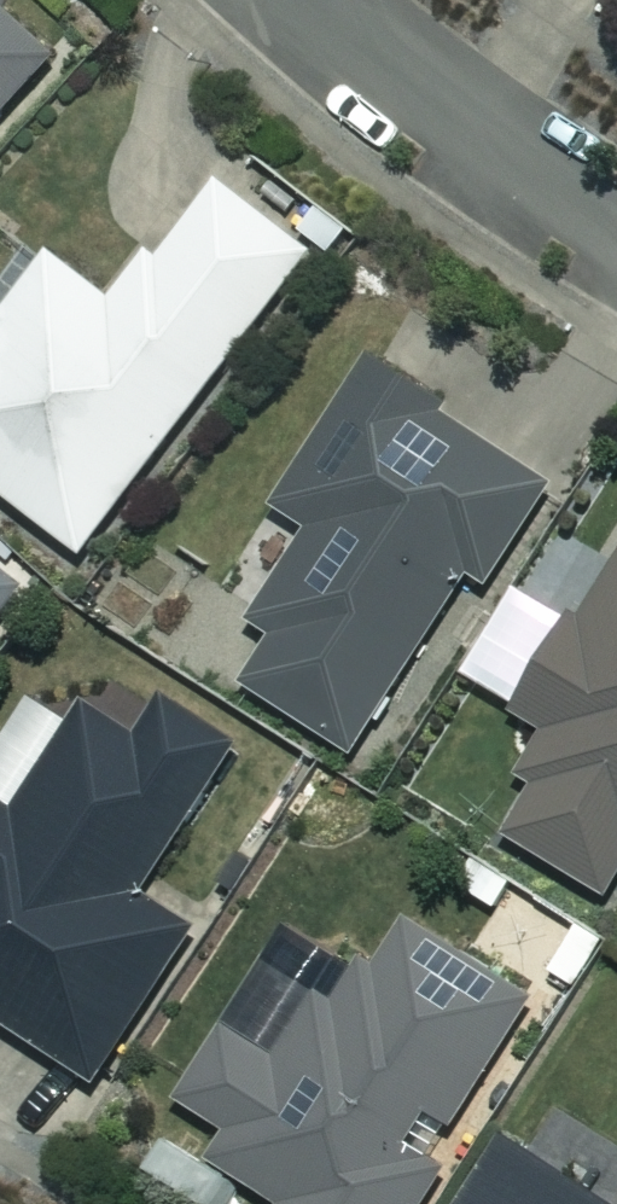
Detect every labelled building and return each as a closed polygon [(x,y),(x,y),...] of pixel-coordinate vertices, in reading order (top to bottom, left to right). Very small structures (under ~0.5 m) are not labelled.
[(10,0),(0,0),(0,133),(70,55),(10,0)] [(230,191),(132,316),(62,261),(0,340),(0,491),(87,559),(320,262),(230,191)] [(557,492),(381,370),(282,514),(319,539),(258,628),(284,645),(253,690),(355,759),(481,575),(494,584),(557,492)] [(30,594),(0,568),(0,630),(30,594)] [(526,721),(570,749),(513,842),(611,902),(616,893),(616,574),(526,721)] [(169,704),(140,749),(89,715),(21,820),(0,806),(0,1024),(105,1092),(205,939),(146,901),(243,752),(169,704)] [(408,921),(348,1016),(299,984),(258,1049),(236,1034),(189,1109),(239,1141),(221,1169),(275,1203),(435,1203),(440,1197),(423,1187),(538,1004),(408,921)] [(522,1145),(484,1203),(614,1203),(522,1145)]
